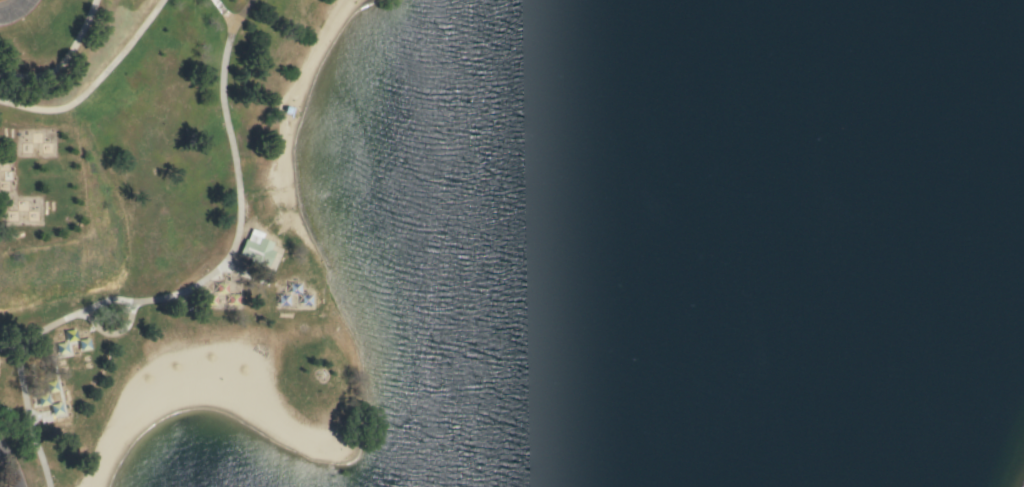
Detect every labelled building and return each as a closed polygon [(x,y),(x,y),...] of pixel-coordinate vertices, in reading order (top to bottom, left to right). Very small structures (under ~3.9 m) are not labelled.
[(256,243),(259,237),(271,242),(269,249),(273,251),(267,266),(262,264),(260,270),(249,265),(251,259),(238,253),(244,239),(256,243)]
